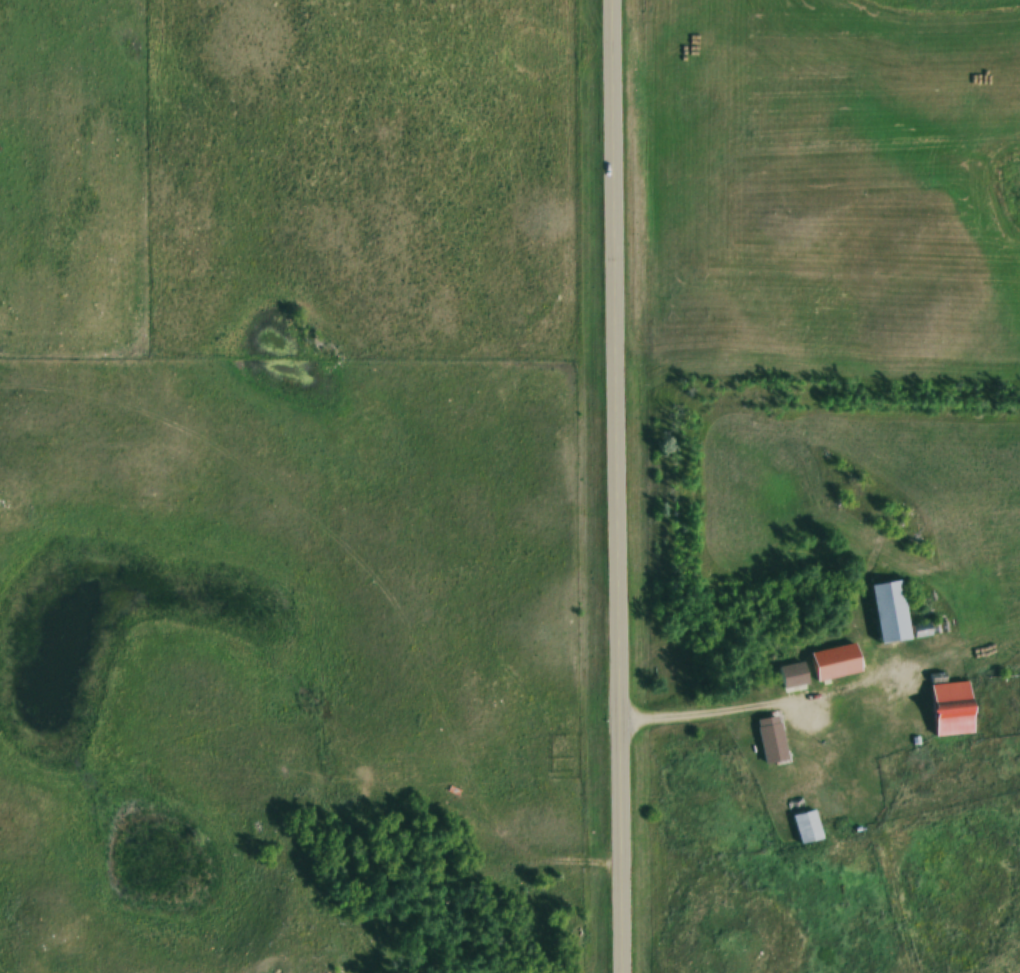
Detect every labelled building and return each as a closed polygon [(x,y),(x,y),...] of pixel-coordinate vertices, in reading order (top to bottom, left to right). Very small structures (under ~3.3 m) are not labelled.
[(902,581),(872,585),(880,644),(911,640),(902,581)] [(862,673),(857,645),(814,651),(818,680),(862,673)] [(806,687),(806,665),(782,665),(782,687),(806,687)] [(932,684),(935,736),(973,734),(971,682),(932,684)] [(765,764),(787,760),(779,715),(757,720),(765,764)] [(800,845),(823,840),(816,810),(804,812),(801,798),(790,800),(800,845)]
